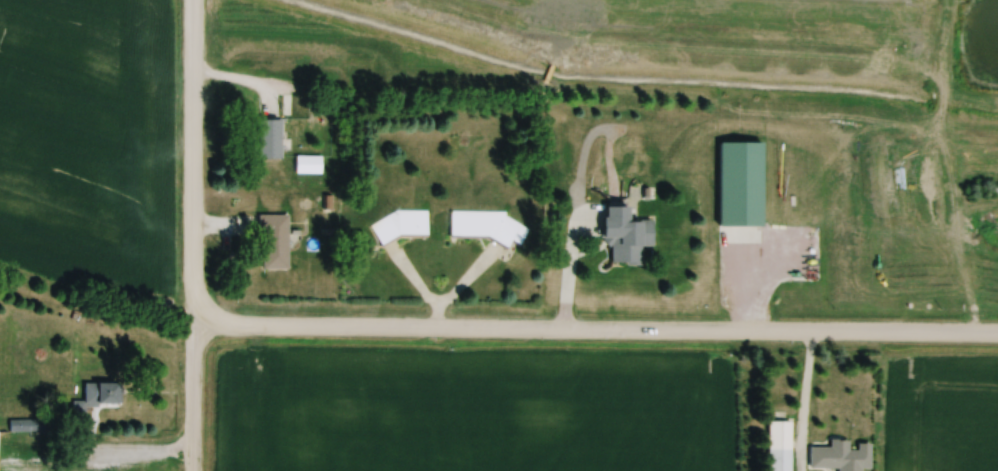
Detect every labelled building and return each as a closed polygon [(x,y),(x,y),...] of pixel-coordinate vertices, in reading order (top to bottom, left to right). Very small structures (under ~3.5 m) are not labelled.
[(252,115),(252,154),(275,154),(275,115),(252,115)] [(759,138),(713,138),(713,222),(719,222),(719,237),(759,237),(759,138)] [(648,216),(624,216),(624,202),(594,202),(594,236),(604,236),(604,259),(635,258),(634,241),(648,241),(648,216)] [(444,233),(505,234),(505,233),(520,234),(520,217),(500,217),(501,206),(445,205),(444,233)] [(423,233),(423,209),(371,209),(371,233),(423,233)] [(256,264),(284,264),(283,210),(256,210),(256,264)] [(108,377),(86,377),(86,398),(108,398),(108,377)] [(788,416),(764,416),(764,470),(788,470),(788,416)]
